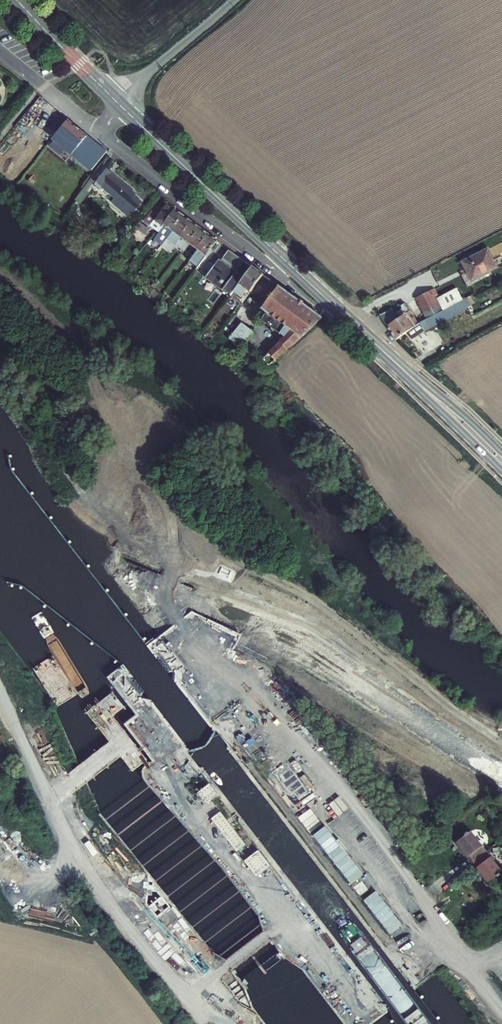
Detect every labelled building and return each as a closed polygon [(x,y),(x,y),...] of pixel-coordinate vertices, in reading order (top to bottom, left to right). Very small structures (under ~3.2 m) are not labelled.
[(107,151),(68,120),(53,139),(56,141),(54,144),(62,150),(64,147),(92,170),(107,151)] [(96,182),(95,185),(99,189),(101,186),(116,198),(124,205),(133,196),(135,194),(101,164),(91,177),(96,182)] [(89,192),(95,185),(96,182),(91,177),(84,188),(89,192)] [(80,204),(89,192),(84,188),(75,200),(80,204)] [(141,203),(133,196),(124,205),(116,198),(113,202),(129,217),(141,203)] [(159,215),(151,210),(144,221),(159,231),(175,209),(167,203),(159,215)] [(159,231),(168,238),(185,216),(175,209),(159,231)] [(185,216),(168,238),(175,244),(192,222),(185,216)] [(151,230),(140,222),(136,228),(146,235),(151,230)] [(192,222),(175,244),(184,251),(201,228),(192,222)] [(184,251),(192,257),(209,234),(201,228),(184,251)] [(188,263),(197,270),(218,240),(209,234),(192,257),(188,263)] [(484,248),(458,262),(468,281),(493,267),(484,248)] [(234,292),(245,277),(219,258),(215,264),(208,260),(203,267),(209,272),(207,275),(223,287),(221,289),(225,291),(225,292),(225,291),(231,295),(234,292)] [(245,277),(234,292),(242,298),(240,301),(243,303),(264,274),(252,266),(245,277)] [(224,292),(225,291),(221,289),(223,287),(207,275),(205,278),(224,292)] [(323,318),(278,286),(262,309),(267,312),(264,319),(272,325),(271,326),(285,337),(280,342),(262,361),(270,366),(323,318)] [(423,313),(435,306),(428,293),(414,300),(422,313),(423,313)] [(427,319),(438,313),(439,312),(435,306),(423,313),(427,319)] [(382,319),(395,340),(401,336),(417,325),(411,316),(404,320),(402,317),(397,320),(393,313),(385,318),(382,319)] [(253,332),(242,324),(230,338),(241,347),(253,332)] [(270,327),(280,342),(285,337),(271,326),(270,327)] [(196,791),(205,801),(217,791),(209,781),(196,791)] [(237,851),(246,844),(219,811),(211,818),(237,851)] [(140,831),(125,843),(210,949),(210,941),(200,928),(200,923),(224,904),(231,913),(231,907),(234,910),(234,914),(239,920),(239,926),(244,927),(247,930),(254,930),(258,927),(258,921),(173,812),(165,812),(164,818),(162,814),(158,818),(153,818),(153,825),(145,832),(140,831)] [(463,838),(456,843),(468,858),(483,846),(471,831),(463,838)] [(257,849),(244,860),(257,876),(270,865),(257,849)] [(501,872),(490,858),(476,869),(488,883),(501,872)]
